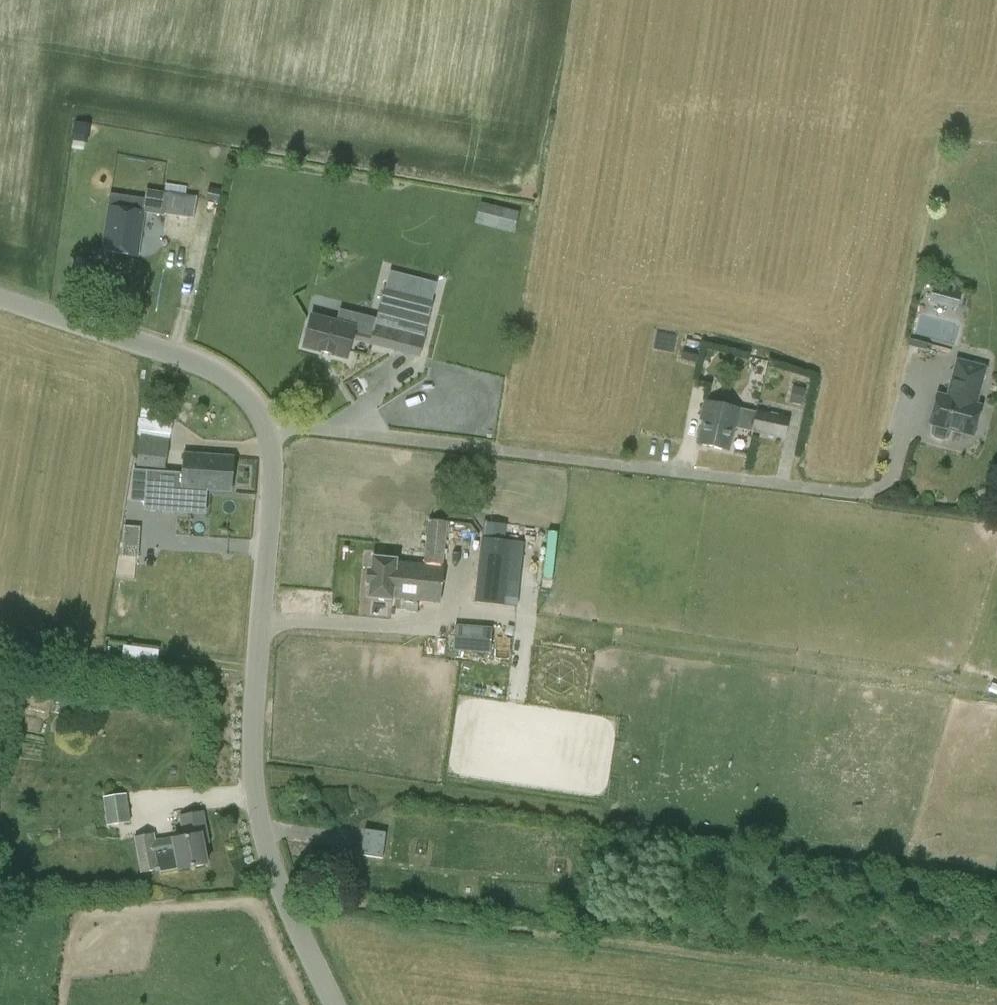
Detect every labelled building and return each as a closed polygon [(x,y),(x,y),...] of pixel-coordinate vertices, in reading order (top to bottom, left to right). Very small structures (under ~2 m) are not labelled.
[(139,257),(144,213),(194,219),(197,196),(147,190),(146,200),(109,195),(102,252),(139,257)] [(961,292),(934,285),(929,303),(957,310),(961,292)] [(311,313),(302,349),(348,361),(355,337),(371,341),(370,343),(420,357),(435,300),(385,287),(376,318),(340,309),(337,320),(311,313)] [(951,431),(973,437),(982,404),(978,403),(988,366),(956,358),(946,394),(937,392),(928,425),(932,426),(931,430),(931,434),(935,438),(943,440),(948,439),(951,435),(951,431)] [(729,452),(735,428),(785,440),(790,417),(757,409),(756,412),(740,408),(739,410),(704,401),(699,421),(703,421),(697,444),(729,452)] [(141,410),(137,436),(141,436),(137,465),(148,467),(144,500),(161,502),(172,423),(170,423),(171,413),(141,410)] [(184,455),(182,489),(232,492),(234,458),(184,455)] [(424,564),(395,562),(374,559),(373,574),(359,572),(357,593),(371,595),(371,597),(439,604),(448,521),(429,519),(424,564)] [(481,537),(474,602),(504,606),(505,598),(518,599),(525,542),(481,537)] [(123,548),(123,557),(138,558),(138,549),(123,548)] [(492,627),(455,624),(453,651),(490,653),(492,627)] [(124,646),(124,661),(159,662),(160,647),(124,646)] [(131,822),(127,793),(103,797),(107,826),(131,822)] [(160,873),(179,870),(207,865),(202,839),(208,838),(203,812),(180,816),(184,838),(173,840),(173,836),(156,840),(155,833),(134,837),(141,873),(159,869),(160,873)] [(383,858),(386,833),(364,831),(361,856),(383,858)]
